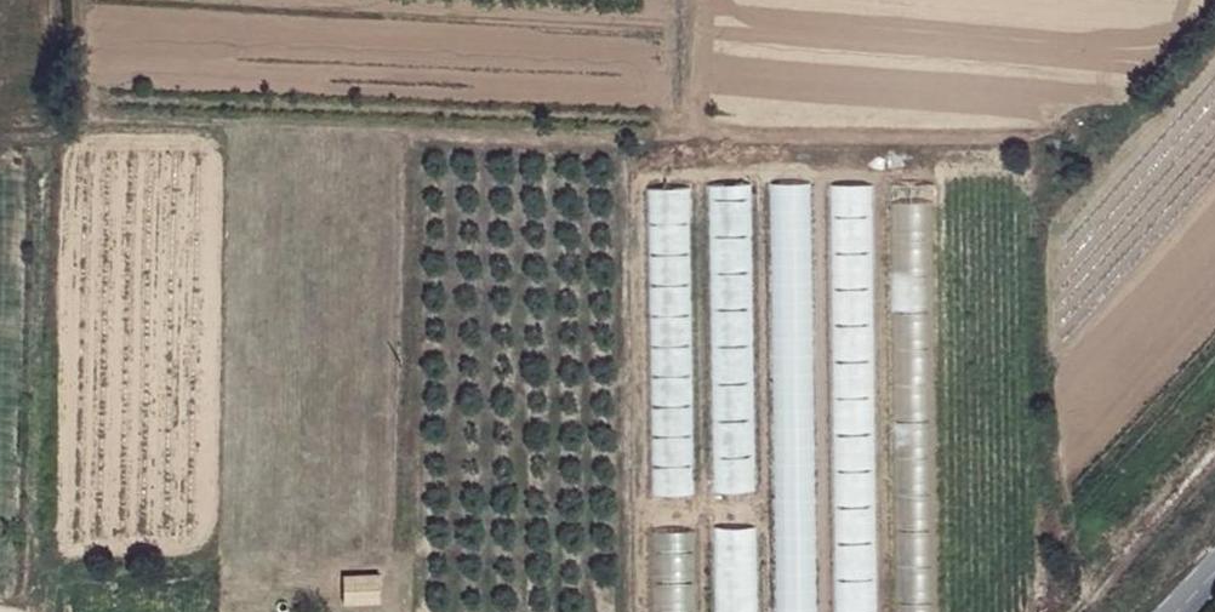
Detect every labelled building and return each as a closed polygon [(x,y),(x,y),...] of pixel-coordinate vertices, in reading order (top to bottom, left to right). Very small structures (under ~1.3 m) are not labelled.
[(345,572),(344,601),(381,602),(383,575),(345,572)]
